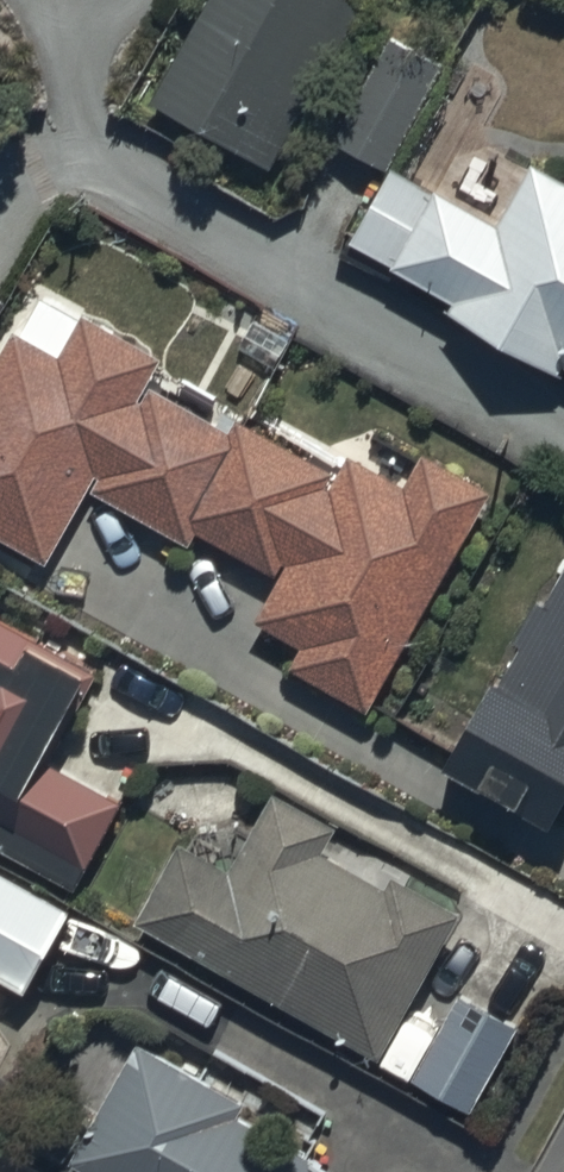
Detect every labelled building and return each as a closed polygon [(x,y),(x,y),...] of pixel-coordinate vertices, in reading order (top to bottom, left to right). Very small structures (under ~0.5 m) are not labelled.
[(361,0),(203,0),(150,92),(268,160),(361,0)] [(444,56),(392,28),(333,134),(385,163),(444,56)] [(349,232),(455,292),(449,302),(561,366),(563,361),(563,165),(536,149),(499,213),(394,153),(349,232)] [(10,325),(0,344),(0,529),(49,557),(90,486),(189,542),(198,526),(279,571),(254,615),(298,641),(288,659),(370,705),(495,485),(424,444),(403,481),(347,449),(338,466),(239,410),(230,425),(150,380),(167,351),(85,304),(57,352),(10,325)] [(549,594),(540,589),(514,633),(522,638),(502,672),(496,669),(445,755),(550,818),(563,794),(563,568),(549,594)] [(75,884),(124,795),(44,751),(95,657),(36,625),(33,631),(0,613),(0,843),(75,884)] [(185,834),(140,908),(378,1053),(467,908),(396,865),(387,881),(326,844),(339,822),(275,783),(228,860),(185,834)] [(27,987),(74,904),(0,862),(0,972),(27,987)] [(473,1104),(518,1020),(456,987),(411,1071),(473,1104)] [(137,1036),(72,1160),(95,1171),(351,1171),(234,1111),(244,1092),(137,1036)]
